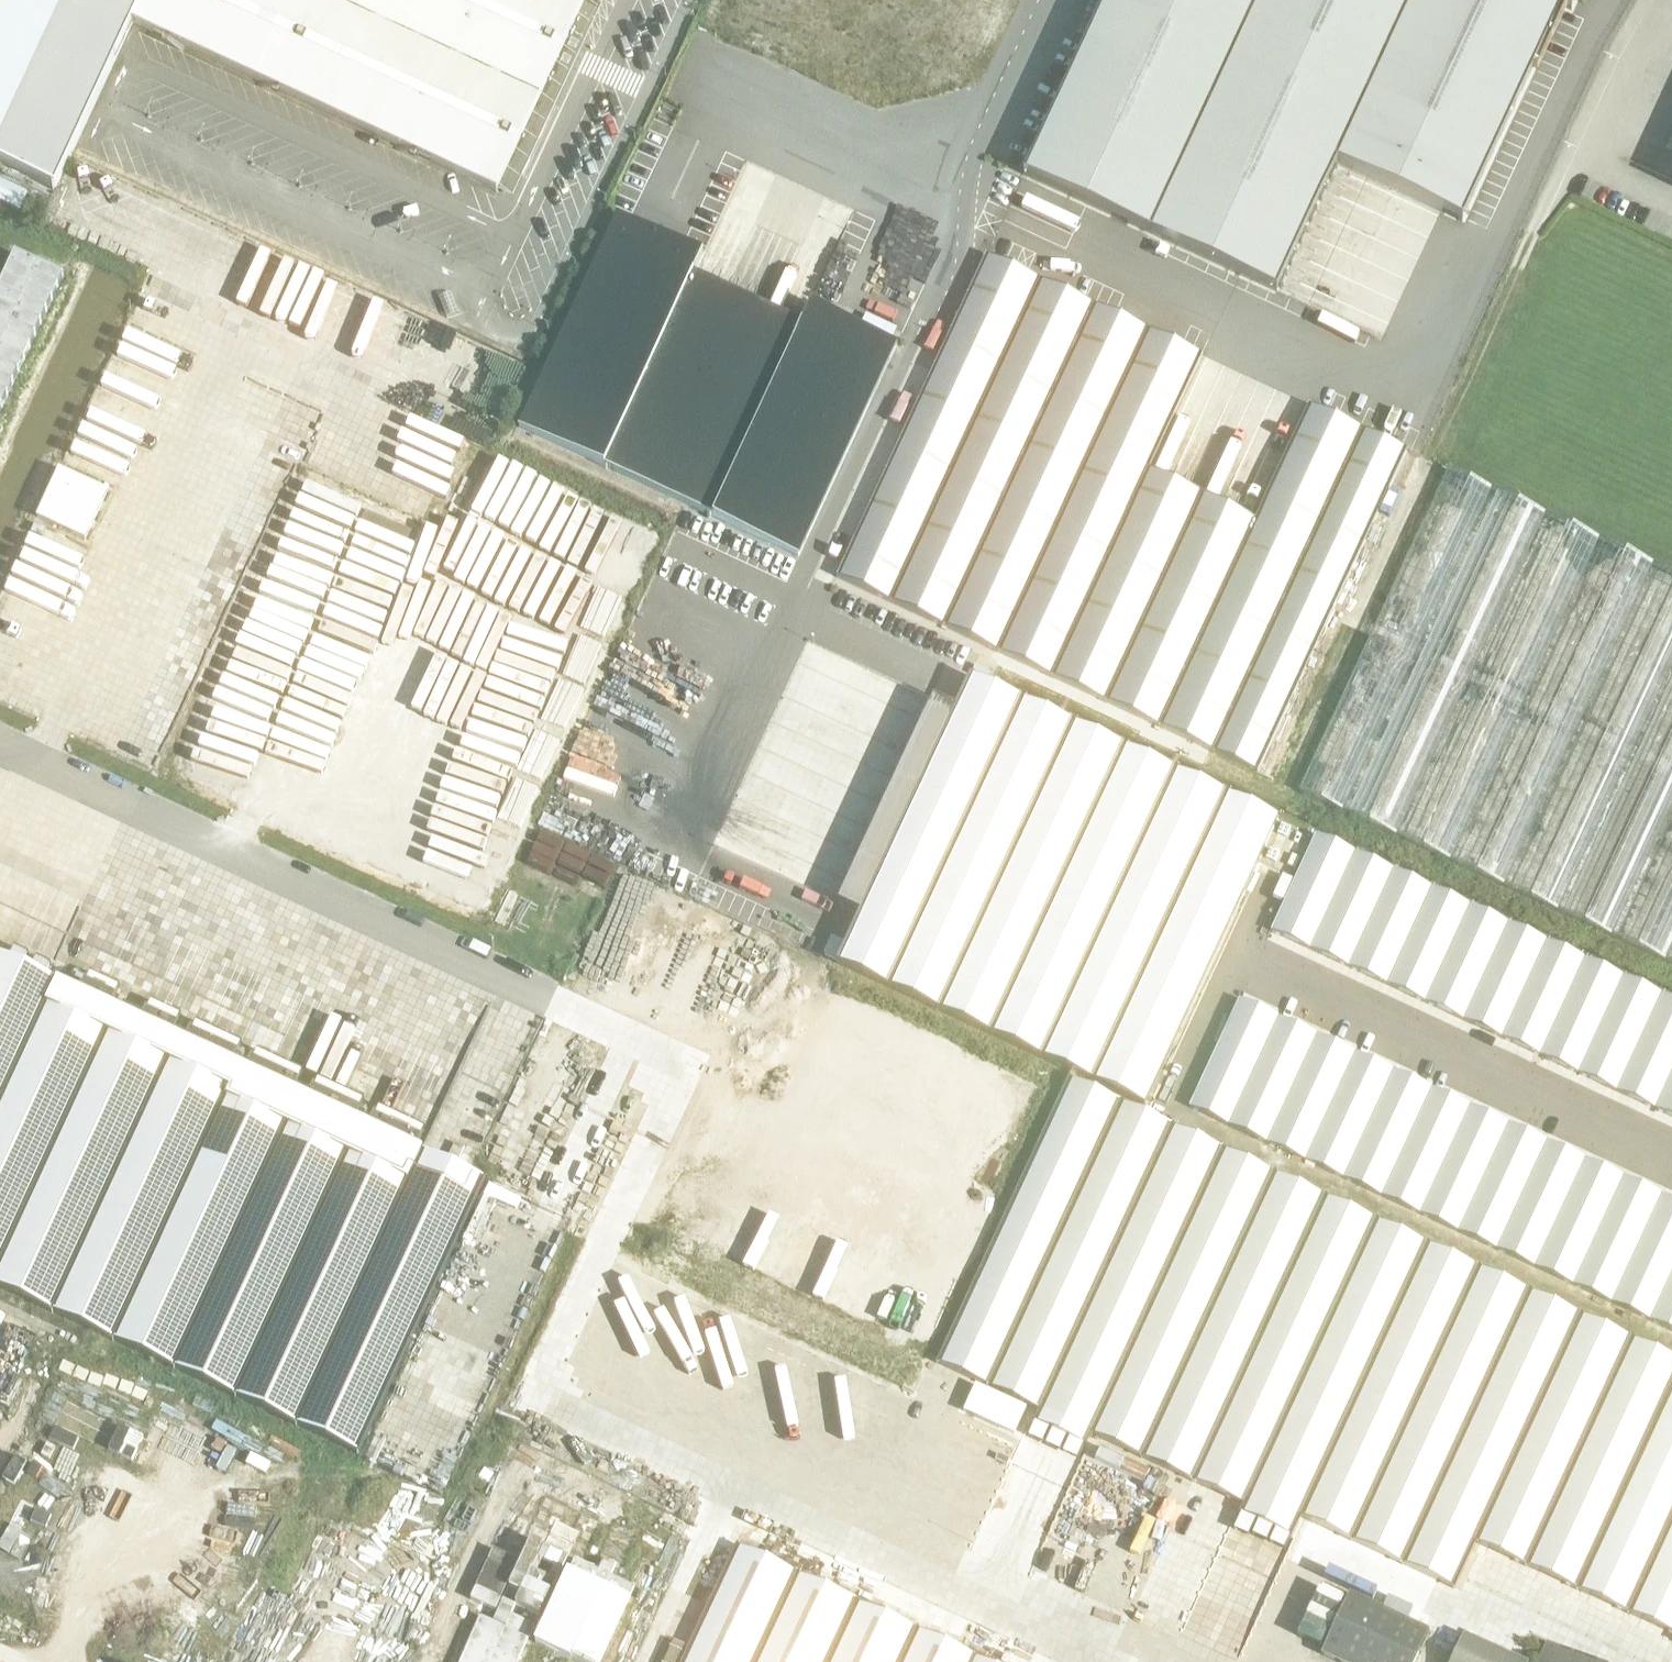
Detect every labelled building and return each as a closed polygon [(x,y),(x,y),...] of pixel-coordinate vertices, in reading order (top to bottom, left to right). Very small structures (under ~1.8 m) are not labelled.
[(55,190),(133,23),(143,0),(0,0),(0,164),(55,190)] [(587,0),(143,0),(133,23),(497,192),(587,0)] [(1024,176),(1277,293),(1277,292),(1337,164),(1440,212),(1462,222),(1532,71),(1562,7),(1567,9),(1571,11),(1577,0),(1105,0),(1024,176)] [(24,209),(32,191),(0,177),(0,199),(24,209)] [(615,216),(535,394),(518,430),(799,557),(896,344),(892,342),(860,328),(810,305),(801,325),(692,275),(701,255),(615,216)] [(293,282),(303,254),(279,245),(272,264),(285,270),(272,304),(298,314),(310,282),(328,289),(332,280),(331,280),(335,269),(310,259),(300,285),(293,282)] [(0,288),(0,414),(63,277),(15,255),(0,288)] [(1257,773),(1407,450),(1309,405),(1255,521),(1149,471),(1203,356),(986,255),(836,577),(1257,773)] [(866,314),(860,328),(892,342),(898,329),(866,314)] [(88,536),(109,487),(61,466),(39,515),(88,536)] [(1448,471),(1299,792),(1671,965),(1671,575),(1448,471)] [(611,610),(603,606),(610,593),(600,589),(583,624),(601,633),(611,610)] [(837,964),(1073,1073),(1145,1107),(1145,1106),(1276,823),(1278,820),(969,677),(955,708),(933,698),(838,904),(860,914),(837,964)] [(500,818),(501,819),(487,857),(506,864),(536,783),(516,776),(500,818)] [(1271,932),(1671,1118),(1671,1001),(1315,836),(1271,932)] [(1671,1656),(1671,1359),(716,916),(579,1198),(1245,1506),(1251,1494),(1455,1588),(1459,1579),(1638,1661),(1669,1661),(1671,1656)] [(357,1457),(484,1183),(0,959),(0,1292),(357,1457)] [(1189,1108),(1671,1332),(1671,1200),(1240,1000),(1189,1108)] [(451,1661),(520,1661),(527,1641),(585,1661),(607,1661),(636,1584),(611,1575),(614,1569),(572,1553),(600,1477),(539,1454),(514,1521),(534,1529),(518,1572),(489,1561),(451,1661)] [(808,1581),(736,1548),(683,1661),(984,1661),(808,1581)] [(1299,1621),(1314,1581),(1302,1577),(1287,1616),(1299,1621)] [(1430,1633),(1350,1596),(1323,1654),(1340,1661),(1416,1661),(1430,1633)] [(1462,1636),(1451,1661),(1519,1661),(1462,1636)] [(1167,1661),(1208,1661),(1212,1655),(1178,1639),(1167,1661)] [(1546,1645),(1538,1661),(1583,1661),(1546,1645)]
